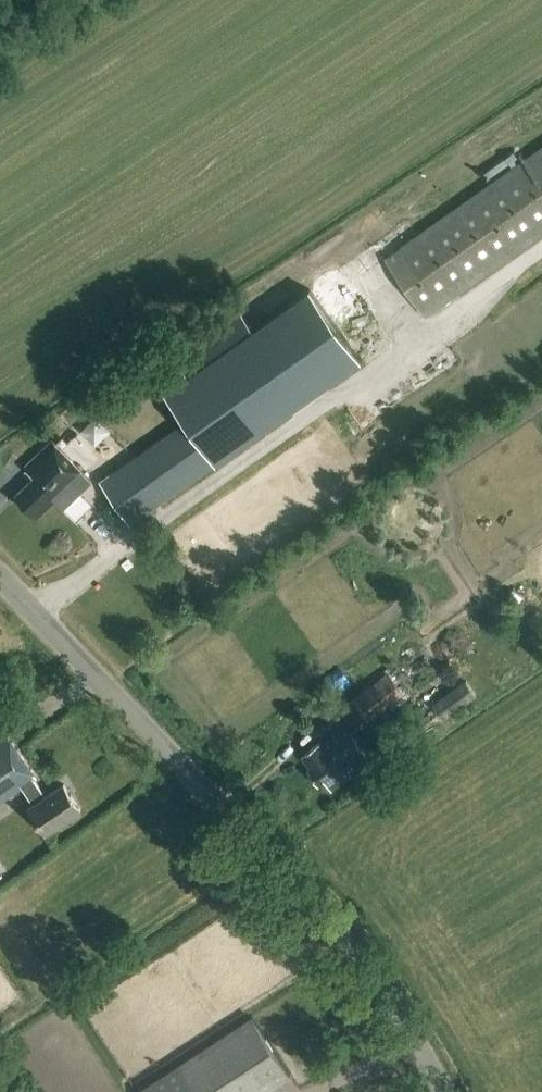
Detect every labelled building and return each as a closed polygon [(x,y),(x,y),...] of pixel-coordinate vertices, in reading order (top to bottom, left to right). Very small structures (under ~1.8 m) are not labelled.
[(385,258),(426,316),(541,234),(541,147),(385,258)] [(359,298),(101,480),(132,523),(390,342),(359,298)] [(175,356),(194,383),(259,336),(240,309),(175,356)] [(110,431),(95,416),(81,431),(95,446),(110,431)] [(63,447),(66,442),(67,442),(62,437),(58,442),(63,447)] [(34,477),(17,494),(39,516),(54,502),(62,510),(91,482),(51,440),(24,466),(34,477)] [(357,707),(368,721),(403,696),(387,674),(352,700),(357,707)] [(444,720),(477,696),(464,679),(432,703),(444,720)] [(350,734),(368,721),(357,707),(339,720),(344,728),(350,734)] [(309,770),(319,784),(323,781),(330,792),(350,777),(347,774),(367,759),(350,734),(344,728),(320,745),(318,743),(303,755),(312,768),(309,770)] [(9,735),(0,741),(0,801),(23,785),(34,802),(28,807),(46,833),(81,809),(64,784),(46,796),(35,778),(37,776),(9,735)] [(291,1075),(253,1016),(138,1091),(139,1091),(265,1091),(291,1075)]
